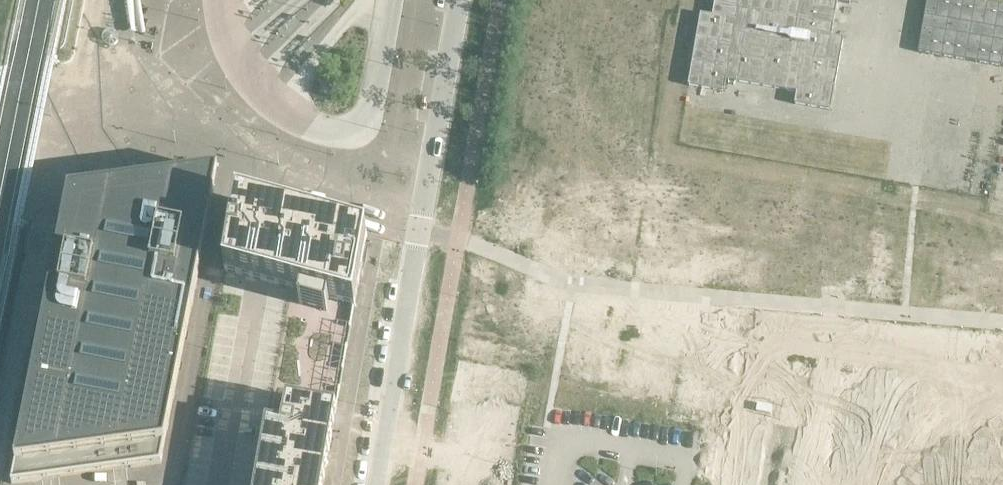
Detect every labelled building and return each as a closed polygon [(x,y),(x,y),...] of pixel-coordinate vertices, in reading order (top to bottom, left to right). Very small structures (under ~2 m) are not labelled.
[(688,85),(724,92),(726,80),(797,92),(795,104),(830,110),(843,39),(831,37),(837,2),(849,4),(849,0),(715,0),(713,16),(701,14),(688,85)] [(967,0),(927,0),(918,52),(1002,67),(1002,6),(967,0)] [(45,150),(48,162),(63,159),(61,147),(45,150)] [(52,278),(11,484),(47,479),(116,470),(161,464),(192,305),(214,193),(218,171),(69,192),(64,214),(52,278)] [(367,235),(237,200),(224,271),(301,292),(299,304),(326,312),(328,300),(354,307),(367,235)] [(440,484),(490,484),(503,407),(511,408),(512,405),(455,395),(440,484)] [(336,409),(286,400),(281,427),(266,424),(255,484),(323,484),(336,409)] [(756,411),(770,414),(771,406),(757,404),(756,411)] [(637,413),(629,412),(627,424),(635,425),(637,413)] [(627,424),(625,436),(633,437),(635,425),(627,424)] [(630,451),(622,450),(620,461),(628,463),(630,451)] [(876,457),(840,450),(836,473),(872,479),(876,457)] [(618,473),(626,475),(628,463),(620,461),(618,473)] [(905,473),(897,471),(895,483),(902,484),(905,473)] [(836,473),(834,484),(871,484),(872,479),(836,473)]
